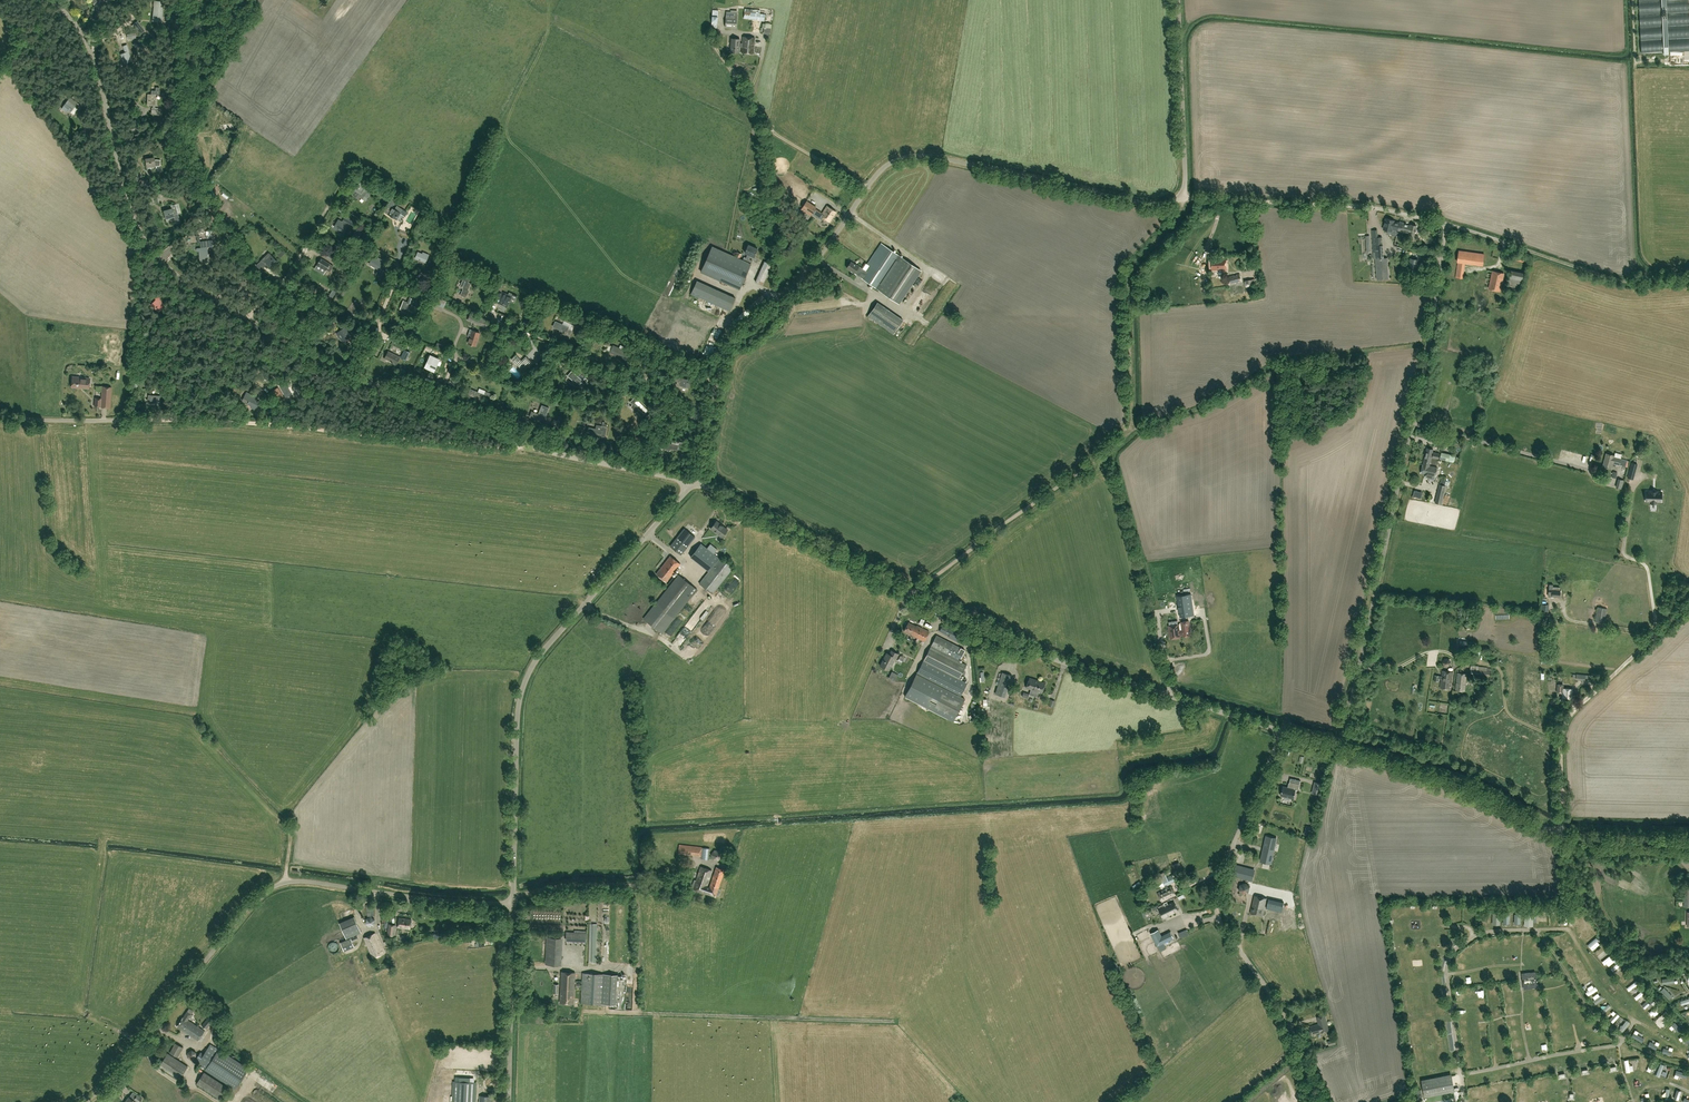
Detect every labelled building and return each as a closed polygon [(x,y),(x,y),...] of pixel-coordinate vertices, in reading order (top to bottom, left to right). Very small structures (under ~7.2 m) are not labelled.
[(101,0),(91,0),(95,6),(92,8),(95,13),(98,11),(96,7),(103,3),(101,0)] [(1688,0),(1639,0),(1641,47),(1641,53),(1664,52),(1664,54),(1669,54),(1669,52),(1688,51),(1688,6),(1688,0)] [(154,9),(153,21),(161,22),(163,2),(155,1),(154,6),(155,6),(155,9),(154,9)] [(743,7),(742,18),(764,20),(764,13),(757,13),(758,9),(743,7)] [(726,11),(725,27),(736,27),(737,12),(726,11)] [(742,43),(740,43),(739,47),(742,47),(742,53),(753,54),(755,37),(743,36),(742,43)] [(739,47),(740,43),(740,39),(731,38),(730,52),(739,52),(739,47)] [(121,54),(124,63),(132,61),(128,52),(129,51),(127,44),(123,46),(125,52),(121,54)] [(44,67),(37,61),(31,66),(38,73),(39,72),(42,74),(46,70),(43,67),(44,67)] [(147,105),(152,105),(152,107),(155,107),(155,93),(159,93),(159,87),(156,87),(155,90),(151,90),(151,95),(147,95),(147,105)] [(77,108),(80,105),(70,97),(61,108),(66,112),(68,109),(70,111),(74,106),(77,108)] [(145,158),(146,167),(160,165),(160,159),(156,159),(154,159),(153,157),(145,158)] [(358,188),(354,196),(358,199),(360,196),(365,200),(370,194),(366,191),(369,187),(360,181),(360,182),(357,187),(358,188)] [(376,183),(373,188),(378,191),(381,187),(376,183)] [(806,202),(801,209),(810,216),(815,208),(806,202)] [(166,219),(174,217),(174,215),(178,213),(175,204),(171,205),(172,208),(164,211),(166,219)] [(830,223),(837,212),(827,205),(820,216),(830,223)] [(390,208),(387,214),(395,219),(399,213),(404,217),(407,213),(396,206),(394,211),(390,208)] [(350,223),(352,219),(354,216),(347,212),(345,216),(345,215),(342,221),(338,219),(334,226),(344,232),(349,223),(350,223)] [(1399,223),(1394,221),(1394,220),(1386,218),(1383,229),(1391,231),(1392,228),(1397,230),(1398,230),(1399,223)] [(1414,235),(1416,226),(1411,224),(1411,225),(1402,223),(1402,222),(1400,222),(1399,223),(1398,230),(1397,230),(1396,235),(1401,237),(1403,231),(1409,233),(1408,234),(1409,234),(1408,237),(1413,238),(1414,235)] [(1370,231),(1371,231),(1370,236),(1376,237),(1377,232),(1378,227),(1371,225),(1370,231)] [(1372,238),(1373,252),(1375,252),(1377,279),(1389,278),(1387,258),(1383,258),(1382,237),(1372,238)] [(208,258),(207,247),(214,247),(213,240),(201,241),(201,247),(199,248),(200,258),(208,258)] [(921,269),(914,265),(881,243),(867,264),(869,265),(866,270),(861,277),(892,298),(899,302),(921,269)] [(746,258),(744,257),(742,260),(712,247),(701,272),(739,289),(752,260),(749,259),(751,255),(754,257),(757,249),(748,245),(745,252),(748,254),(746,258)] [(1457,261),(1458,262),(1456,278),(1463,279),(1465,262),(1483,265),(1484,254),(1459,250),(1457,261)] [(269,252),(258,263),(256,265),(261,270),(263,268),(267,264),(271,267),(277,261),(269,252)] [(415,258),(426,262),(429,255),(424,253),(423,254),(418,252),(415,258)] [(379,269),(384,261),(378,257),(377,259),(373,257),(369,264),(379,269)] [(1226,258),(1210,258),(1211,270),(1226,269),(1226,258)] [(318,266),(326,270),(330,263),(325,260),(324,262),(321,260),(318,266)] [(765,261),(755,282),(762,284),(771,264),(765,261)] [(851,261),(846,267),(861,277),(866,270),(855,263),(855,264),(851,261)] [(922,281),(925,276),(921,272),(917,277),(922,281)] [(1499,290),(1503,274),(1493,272),(1489,288),(1499,290)] [(1230,276),(1232,283),(1242,281),(1240,274),(1230,276)] [(466,281),(460,295),(465,297),(471,283),(468,282),(470,278),(464,276),(463,280),(466,281)] [(1257,284),(1256,279),(1244,281),(1245,287),(1257,284)] [(246,281),(237,282),(238,291),(247,290),(246,281)] [(424,293),(418,289),(412,284),(410,287),(422,296),(424,293)] [(751,284),(743,284),(743,292),(752,292),(751,284)] [(728,303),(733,305),(737,292),(732,290),(728,303)] [(509,300),(511,296),(500,291),(495,301),(499,303),(499,302),(503,303),(502,304),(506,305),(507,305),(509,301),(509,300)] [(161,307),(165,304),(158,297),(152,303),(157,307),(155,309),(158,312),(162,308),(161,307)] [(406,314),(409,315),(416,299),(409,297),(407,303),(404,301),(401,309),(407,311),(406,314)] [(315,305),(308,300),(305,304),(300,300),(294,308),(299,313),(304,306),(306,307),(308,305),(313,308),(315,305)] [(876,303),(866,316),(893,334),(902,321),(876,303)] [(350,336),(345,330),(349,327),(345,321),(339,325),(342,329),(338,332),(344,340),(350,336)] [(569,327),(555,321),(553,325),(561,329),(559,332),(566,335),(566,334),(569,336),(572,330),(568,329),(569,327)] [(475,346),(480,332),(472,330),(472,331),(470,330),(467,336),(470,337),(468,343),(475,346)] [(629,352),(613,346),(610,352),(626,359),(629,352)] [(385,358),(396,364),(400,357),(388,351),(385,358)] [(401,358),(406,360),(409,354),(404,351),(401,358)] [(526,356),(522,361),(516,355),(512,358),(523,369),(526,366),(528,367),(532,363),(526,356)] [(431,356),(427,365),(435,368),(439,360),(431,356)] [(571,371),(568,374),(580,384),(582,382),(584,384),(587,381),(584,379),(583,380),(571,371)] [(689,387),(690,380),(678,378),(679,375),(675,375),(674,381),(677,381),(677,385),(689,387)] [(79,387),(89,388),(90,378),(72,376),(71,387),(79,388),(79,387)] [(287,392),(293,389),(286,377),(281,380),(287,392)] [(101,398),(95,398),(94,406),(100,406),(100,407),(110,408),(111,387),(102,386),(101,398)] [(272,391),(277,400),(284,397),(278,387),(272,391)] [(151,399),(151,403),(161,403),(161,396),(164,396),(165,389),(161,389),(161,395),(150,395),(150,399),(151,399)] [(484,394),(478,392),(470,389),(468,393),(476,396),(475,399),(481,402),(484,394)] [(258,397),(252,394),(251,395),(246,393),(242,400),(248,402),(247,403),(255,406),(257,403),(255,402),(258,397)] [(640,408),(635,402),(637,400),(635,397),(630,402),(632,404),(631,406),(642,416),(648,410),(643,405),(640,408)] [(557,399),(555,404),(565,407),(566,402),(557,399)] [(544,421),(548,410),(541,407),(538,413),(531,411),(529,416),(537,419),(544,421)] [(551,427),(558,430),(564,415),(561,414),(560,416),(559,416),(557,420),(554,419),(551,427)] [(607,424),(605,424),(605,422),(603,422),(602,426),(596,425),(596,428),(588,427),(587,432),(605,436),(607,427),(606,427),(607,424)] [(678,445),(661,441),(659,446),(677,451),(678,445)] [(1438,459),(1440,454),(1432,452),(1433,449),(1427,448),(1423,464),(1429,466),(1431,457),(1438,459)] [(1441,452),(1440,459),(1448,461),(1450,455),(1441,452)] [(1627,460),(1621,459),(1614,457),(1615,455),(1606,453),(1603,466),(1611,468),(1613,463),(1625,466),(1627,460)] [(1638,464),(1632,462),(1628,478),(1633,479),(1638,464)] [(1429,466),(1423,464),(1421,473),(1429,475),(1428,478),(1434,479),(1435,476),(1435,477),(1437,468),(1429,466)] [(1435,502),(1442,504),(1444,492),(1438,490),(1435,502)] [(1661,492),(1646,491),(1646,501),(1650,501),(1650,503),(1657,503),(1657,501),(1661,501),(1661,492)] [(721,537),(727,530),(716,521),(710,528),(721,537)] [(695,537),(684,528),(670,546),(681,554),(695,537)] [(686,560),(697,568),(712,546),(708,544),(706,547),(699,541),(686,560)] [(711,549),(706,556),(705,558),(711,562),(717,553),(711,549)] [(670,556),(656,574),(666,582),(680,564),(670,556)] [(733,567),(720,557),(699,584),(713,594),(733,567)] [(678,575),(656,603),(643,619),(662,634),(697,589),(678,575)] [(1552,589),(1549,589),(1549,594),(1543,594),(1542,603),(1549,603),(1549,602),(1548,602),(1548,596),(1560,597),(1561,590),(1560,590),(1560,587),(1553,587),(1552,589)] [(1177,597),(1180,617),(1190,616),(1189,612),(1194,611),(1191,594),(1177,597)] [(1607,608),(1598,607),(1595,621),(1604,623),(1607,608)] [(684,638),(696,621),(691,618),(679,634),(684,638)] [(1181,622),(1182,630),(1180,630),(1179,624),(1168,626),(1170,638),(1181,637),(1180,634),(1182,633),(1183,636),(1191,635),(1188,621),(1181,622)] [(912,634),(912,635),(924,641),(929,631),(917,625),(916,626),(908,622),(904,630),(912,634)] [(943,624),(939,631),(963,643),(966,637),(943,624)] [(965,650),(936,635),(932,644),(947,652),(946,654),(930,646),(925,656),(923,660),(905,696),(953,721),(965,699),(960,696),(967,683),(959,679),(966,665),(959,661),(965,650)] [(889,670),(895,657),(896,658),(898,654),(891,650),(889,654),(886,652),(880,665),(889,670)] [(1471,665),(1470,669),(1469,675),(1491,677),(1491,671),(1487,671),(1487,667),(1471,665)] [(1453,672),(1442,671),(1442,676),(1439,676),(1439,675),(1435,675),(1434,680),(1438,681),(1439,678),(1441,678),(1440,688),(1450,689),(1453,672)] [(1011,675),(1002,672),(995,693),(1005,696),(1011,675)] [(1467,674),(1458,672),(1455,690),(1465,691),(1467,674)] [(1045,683),(1038,680),(1029,678),(1026,687),(1031,689),(1029,694),(1036,696),(1037,691),(1041,692),(1045,683)] [(1572,689),(1563,688),(1563,684),(1558,684),(1557,692),(1563,692),(1562,698),(1572,698),(1572,689)] [(1139,778),(1140,786),(1147,785),(1147,777),(1143,777),(1143,778),(1139,778)] [(1290,797),(1294,798),(1296,789),(1298,790),(1301,780),(1290,778),(1289,783),(1288,785),(1289,785),(1288,787),(1283,786),(1281,795),(1284,796),(1284,798),(1289,799),(1290,797)] [(1313,793),(1319,795),(1321,783),(1315,782),(1314,786),(1315,786),(1313,793)] [(1271,860),(1276,838),(1267,836),(1262,858),(1271,860)] [(701,856),(702,847),(679,844),(679,845),(678,854),(701,856)] [(710,848),(702,847),(701,856),(700,859),(709,860),(710,848)] [(1179,862),(1173,864),(1175,871),(1181,868),(1179,862)] [(712,870),(701,866),(696,880),(694,879),(691,888),(715,896),(724,870),(716,867),(709,887),(706,886),(708,883),(707,883),(712,870)] [(1254,870),(1242,867),(1240,877),(1252,879),(1254,870)] [(1176,895),(1171,886),(1168,888),(1166,885),(1175,881),(1172,875),(1167,877),(1165,874),(1160,876),(1162,880),(1166,889),(1158,893),(1162,901),(1176,895)] [(1239,890),(1243,893),(1249,892),(1250,886),(1246,883),(1241,884),(1239,890)] [(1250,913),(1263,915),(1264,911),(1266,912),(1265,916),(1270,917),(1277,890),(1271,888),(1266,909),(1264,909),(1267,898),(1254,895),(1250,913)] [(1165,906),(1159,909),(1163,918),(1178,910),(1174,901),(1168,904),(1167,901),(1164,903),(1165,906)] [(1182,913),(1189,910),(1186,903),(1179,906),(1182,913)] [(346,939),(361,932),(354,916),(339,923),(346,939)] [(411,919),(399,918),(397,927),(410,929),(411,919)] [(387,935),(394,936),(395,925),(389,924),(387,935)] [(1157,946),(1174,938),(1171,931),(1162,936),(1158,929),(1151,933),(1157,946)] [(1582,936),(1584,939),(1592,933),(1589,930),(1582,936)] [(587,933),(566,932),(566,940),(586,941),(587,933)] [(364,938),(373,959),(384,954),(375,933),(364,938)] [(1528,935),(1525,943),(1530,945),(1533,937),(1528,935)] [(1589,944),(1592,947),(1600,940),(1597,936),(1589,944)] [(547,937),(545,964),(558,965),(559,937),(547,937)] [(1561,947),(1570,942),(1567,938),(1558,942),(1561,947)] [(1469,948),(1466,951),(1472,958),(1476,954),(1469,948)] [(1613,958),(1616,956),(1614,952),(1604,959),(1608,966),(1615,961),(1613,958)] [(1577,953),(1572,955),(1574,958),(1570,960),(1572,965),(1581,961),(1577,953)] [(1465,963),(1468,960),(1462,954),(1459,958),(1465,963)] [(1550,955),(1542,959),(1545,965),(1553,961),(1550,955)] [(1577,970),(1580,974),(1587,970),(1584,966),(1577,970)] [(1628,970),(1619,976),(1622,980),(1631,974),(1628,970)] [(560,1003),(573,1004),(575,972),(561,972),(560,1003)] [(1533,987),(1537,986),(1535,972),(1525,973),(1527,988),(1533,987)] [(617,974),(605,974),(583,973),(581,1003),(615,1004),(617,974)] [(1586,989),(1594,986),(1592,980),(1590,977),(1582,980),(1584,985),(1585,985),(1586,989)] [(1637,993),(1639,990),(1636,987),(1639,983),(1635,981),(1629,989),(1632,992),(1633,990),(1637,993)] [(1586,991),(1589,996),(1599,990),(1596,985),(1586,991)] [(1672,995),(1664,988),(1661,991),(1668,999),(1672,995)] [(1636,997),(1640,1001),(1645,997),(1644,996),(1646,993),(1643,990),(1636,997)] [(1576,993),(1570,995),(1572,1002),(1578,1000),(1576,993)] [(1647,1008),(1653,1003),(1650,999),(1644,1004),(1647,1008)] [(1650,1012),(1654,1016),(1659,1011),(1658,1010),(1661,1008),(1659,1005),(1650,1012)] [(177,1026),(198,1041),(205,1031),(188,1019),(192,1014),(187,1011),(183,1017),(183,1016),(177,1026)] [(1619,1012),(1611,1019),(1614,1023),(1622,1016),(1619,1012)] [(1672,1021),(1666,1014),(1657,1021),(1663,1028),(1672,1021)] [(1317,1017),(1319,1024),(1310,1026),(1312,1034),(1320,1032),(1329,1030),(1325,1015),(1317,1017)] [(209,1017),(202,1025),(206,1029),(213,1020),(209,1017)] [(1620,1028),(1625,1031),(1631,1024),(1627,1020),(1620,1028)] [(1443,1037),(1436,1039),(1438,1046),(1440,1046),(1441,1048),(1446,1047),(1443,1037)] [(170,1053),(178,1057),(183,1047),(175,1043),(170,1053)] [(235,1088),(248,1069),(210,1044),(204,1054),(201,1052),(195,1061),(235,1088)] [(183,1052),(182,1057),(193,1059),(194,1051),(187,1050),(187,1053),(183,1052)] [(188,1066),(167,1053),(159,1066),(179,1079),(188,1066)] [(1645,1071),(1648,1061),(1641,1059),(1638,1069),(1645,1071)] [(1673,1078),(1677,1069),(1673,1068),(1672,1069),(1669,1068),(1667,1072),(1671,1074),(1670,1077),(1673,1078)] [(226,1087),(204,1072),(197,1083),(219,1098),(226,1087)] [(1424,1096),(1455,1090),(1452,1073),(1421,1079),(1424,1096)] [(476,1082),(453,1081),(452,1101),(475,1101),(476,1082)] [(1480,1087),(1473,1088),(1474,1095),(1481,1094),(1480,1087)]
